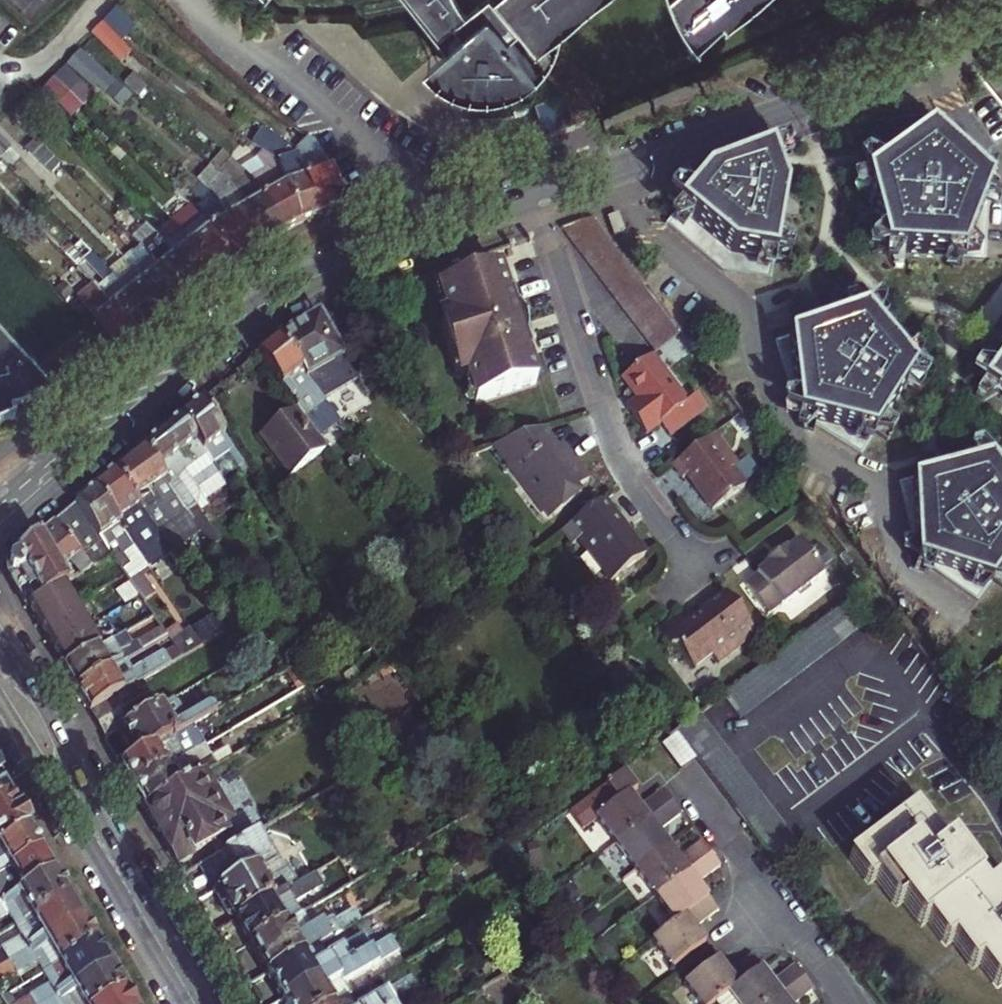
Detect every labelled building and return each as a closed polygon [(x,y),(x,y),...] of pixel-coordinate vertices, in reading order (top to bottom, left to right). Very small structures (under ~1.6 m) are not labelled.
[(428,20),(438,31),(450,21),(460,34),(448,44),(472,74),(468,86),(479,89),(496,88),(525,79),(535,71),(509,40),(523,29),(507,0),(412,0),(428,20)] [(577,19),(572,12),(587,0),(507,0),(523,29),(532,45),(533,44),(549,31),(558,42),(562,31),(577,19)] [(577,19),(600,0),(587,0),(572,12),(577,19)] [(677,14),(695,42),(723,19),(738,8),(742,12),(757,0),(672,0),(677,14)] [(134,27),(115,8),(102,21),(120,41),(134,27)] [(738,8),(723,19),(727,24),(742,12),(738,8)] [(549,31),(533,44),(538,50),(549,42),(555,49),(558,42),(549,31)] [(448,44),(427,60),(433,67),(447,78),(468,86),(472,74),(448,44)] [(82,54),(69,69),(94,93),(107,78),(82,54)] [(88,91),(62,64),(49,77),(76,103),(88,91)] [(49,77),(39,87),(55,104),(64,114),(76,103),(49,77)] [(37,85),(25,97),(42,116),(55,104),(39,87),(37,85)] [(115,85),(105,98),(122,112),(131,99),(115,85)] [(570,131),(560,102),(546,107),(557,136),(570,131)] [(557,136),(546,107),(528,113),(539,142),(557,136)] [(942,124),(865,181),(885,256),(985,260),(989,187),(942,124)] [(4,184),(13,173),(33,191),(58,164),(31,140),(21,151),(0,131),(0,180),(4,184)] [(305,141),(293,154),(319,217),(336,212),(342,198),(329,172),(310,143),(305,141)] [(265,159),(275,166),(299,224),(319,217),(293,154),(281,145),(265,159)] [(770,152),(706,177),(666,225),(722,272),(771,280),(786,194),(770,152)] [(249,179),(280,236),(299,224),(275,166),(249,179)] [(215,199),(246,255),(263,245),(234,189),(233,187),(230,189),(210,169),(196,184),(215,199)] [(234,189),(263,245),(280,236),(249,179),(233,187),(234,189)] [(209,213),(199,219),(204,224),(229,264),(246,255),(215,199),(205,205),(209,213)] [(209,213),(205,205),(192,212),(199,219),(209,213)] [(192,212),(179,223),(185,230),(199,219),(192,212)] [(607,219),(614,237),(624,233),(617,215),(607,219)] [(173,228),(214,277),(229,264),(204,224),(199,219),(185,230),(179,223),(173,228)] [(565,234),(655,353),(680,335),(631,269),(593,219),(563,229),(565,234)] [(164,247),(198,290),(214,277),(173,228),(168,232),(174,238),(164,247)] [(158,240),(164,247),(174,238),(168,232),(158,240)] [(146,250),(151,256),(153,256),(164,247),(158,240),(146,250)] [(80,241),(66,252),(93,286),(107,274),(80,241)] [(145,257),(182,303),(198,290),(164,247),(153,256),(151,256),(146,250),(142,253),(145,257)] [(130,269),(167,315),(182,303),(145,257),(130,269)] [(130,269),(114,282),(151,328),(167,315),(130,269)] [(496,269),(435,289),(445,317),(439,329),(452,370),(465,376),(474,404),(534,383),(526,357),(529,355),(509,294),(505,296),(496,269)] [(98,295),(136,341),(151,328),(114,282),(98,295)] [(121,353),(136,341),(98,295),(84,307),(121,353)] [(776,338),(799,414),(860,455),(916,372),(868,311),(776,338)] [(277,340),(305,378),(311,386),(323,403),(353,380),(318,317),(277,340)] [(5,421),(15,415),(12,402),(57,391),(48,381),(0,332),(0,423),(5,421)] [(323,403),(311,386),(305,378),(277,340),(257,356),(296,408),(303,418),(323,403)] [(685,403),(650,356),(635,368),(620,379),(636,400),(642,408),(630,417),(644,435),(658,424),(668,438),(706,410),(695,395),(685,403)] [(981,386),(1001,400),(1001,356),(981,386)] [(636,400),(625,409),(625,410),(630,417),(642,408),(636,400)] [(244,466),(200,403),(181,419),(218,472),(223,480),(244,466)] [(303,418),(307,423),(328,409),(323,403),(303,418)] [(289,476),(326,449),(307,423),(303,418),(296,408),(259,436),(289,476)] [(176,497),(198,528),(207,522),(196,504),(204,499),(196,487),(218,472),(181,419),(143,449),(176,497)] [(589,482),(576,463),(571,467),(558,450),(543,430),(495,446),(523,484),(528,481),(554,516),(581,496),(577,491),(589,482)] [(712,435),(671,466),(681,479),(685,476),(711,511),(743,487),(730,470),(735,466),(712,435)] [(563,447),(558,450),(571,467),(576,463),(563,447)] [(114,473),(145,519),(176,497),(143,449),(114,473)] [(917,560),(977,603),(1001,569),(1001,475),(990,459),(898,483),(917,560)] [(114,473),(94,490),(130,542),(140,557),(149,569),(169,554),(145,519),(114,473)] [(528,481),(523,484),(549,520),(554,516),(528,481)] [(74,506),(110,557),(120,571),(126,566),(115,551),(130,542),(94,490),(74,506)] [(603,501),(561,533),(571,547),(578,541),(609,583),(644,557),(603,501)] [(91,569),(110,557),(74,506),(55,522),(91,569)] [(72,561),(82,574),(91,569),(55,522),(16,554),(42,598),(58,588),(71,581),(64,568),(72,561)] [(115,551),(126,566),(140,557),(130,542),(115,551)] [(756,577),(744,586),(766,615),(777,606),(778,607),(822,575),(797,543),(785,552),(783,550),(761,567),(762,569),(754,575),(756,577)] [(42,598),(16,554),(14,555),(14,556),(10,562),(8,567),(9,577),(11,581),(26,607),(42,598)] [(96,651),(84,631),(71,610),(58,588),(42,598),(26,607),(39,629),(51,650),(63,671),(96,651)] [(743,635),(751,629),(725,595),(685,625),(678,616),(657,633),(670,650),(677,651),(693,672),(712,658),(718,666),(749,643),(743,635)] [(853,601),(724,698),(740,720),(869,623),(853,601)] [(202,646),(224,633),(217,624),(205,632),(197,621),(188,627),(202,646)] [(749,643),(757,637),(751,629),(743,635),(749,643)] [(76,692),(125,663),(143,653),(138,644),(131,648),(123,635),(96,651),(63,671),(76,692)] [(88,713),(139,683),(181,658),(175,649),(164,656),(163,653),(130,672),(125,663),(76,692),(88,713)] [(383,666),(376,671),(381,677),(394,669),(390,662),(383,666)] [(104,741),(121,731),(155,711),(139,683),(88,713),(104,741)] [(330,701),(324,692),(315,698),(321,706),(330,701)] [(138,758),(193,726),(216,712),(212,708),(207,708),(192,717),(189,712),(180,717),(179,715),(180,712),(176,706),(174,705),(171,701),(155,711),(121,731),(123,732),(121,736),(128,747),(131,747),(138,758)] [(131,786),(132,789),(184,759),(206,747),(193,726),(138,758),(120,768),(124,775),(123,775),(130,786),(131,786)] [(435,730),(402,749),(412,766),(446,746),(435,730)] [(670,739),(660,746),(681,774),(697,762),(693,756),(685,746),(677,735),(676,734),(670,739)] [(184,759),(132,789),(133,791),(140,805),(141,804),(145,810),(199,778),(203,775),(207,773),(227,761),(222,752),(190,770),(184,759)] [(616,845),(672,802),(663,790),(640,808),(630,794),(639,788),(626,772),(570,813),(583,830),(597,819),(616,845)] [(199,778),(228,826),(232,824),(203,775),(199,778)] [(9,795),(0,780),(1,779),(0,777),(0,800),(9,795)] [(223,829),(228,826),(199,778),(145,810),(177,866),(210,847),(216,857),(242,842),(234,829),(226,834),(223,829)] [(0,800),(0,846),(29,829),(30,828),(20,811),(19,812),(9,795),(0,800)] [(616,845),(636,871),(668,846),(658,831),(681,813),(672,802),(616,845)] [(987,895),(951,848),(945,853),(915,812),(850,861),(862,877),(868,872),(880,888),(887,883),(914,919),(921,914),(939,938),(945,933),(957,949),(964,944),(991,981),(997,976),(1001,982),(1001,886),(1001,885),(987,895)] [(42,851),(29,829),(0,846),(0,876),(42,851)] [(235,920),(237,923),(292,890),(289,885),(294,882),(284,866),(279,868),(258,833),(246,840),(242,842),(216,857),(200,867),(215,893),(218,892),(224,902),(221,903),(230,919),(235,920)] [(636,871),(655,898),(711,855),(702,842),(678,860),(668,846),(636,871)] [(54,873),(42,851),(0,876),(0,905),(54,873)] [(711,855),(655,898),(675,924),(708,899),(697,884),(720,866),(711,855)] [(0,905),(0,921),(9,916),(16,927),(68,897),(54,873),(0,905)] [(292,890),(237,923),(250,946),(301,916),(294,905),(322,888),(315,877),(300,885),(292,890)] [(82,920),(68,897),(16,927),(22,938),(3,949),(5,951),(0,954),(0,968),(82,920)] [(671,968),(706,943),(695,928),(718,911),(708,899),(675,924),(651,942),(671,968)] [(267,976),(319,945),(358,923),(353,914),(321,932),(319,928),(312,932),(302,915),(301,916),(250,946),(267,976)] [(0,968),(0,983),(15,974),(16,976),(37,964),(43,975),(96,944),(82,920),(0,968)] [(267,976),(282,1003),(378,946),(371,934),(364,938),(363,935),(326,957),(319,945),(267,976)] [(283,1003),(339,1003),(348,999),(350,998),(342,984),(399,952),(391,938),(378,946),(282,1003),(283,1003)] [(43,975),(49,985),(29,997),(30,1000),(23,1003),(47,1003),(109,967),(96,944),(43,975)] [(697,1003),(714,1003),(727,995),(761,969),(751,956),(728,973),(718,960),(684,986),(697,1003)] [(803,979),(795,966),(772,983),(761,969),(727,995),(714,1003),(770,1003),(803,979)] [(47,1003),(103,1003),(124,992),(109,967),(47,1003)] [(49,985),(43,975),(23,987),(29,997),(49,985)] [(803,979),(770,1003),(795,1003),(812,991),(803,979)] [(402,1002),(415,994),(408,982),(390,993),(388,991),(366,1003),(398,1003),(402,1002)] [(103,1003),(131,1003),(124,992),(103,1003)]
